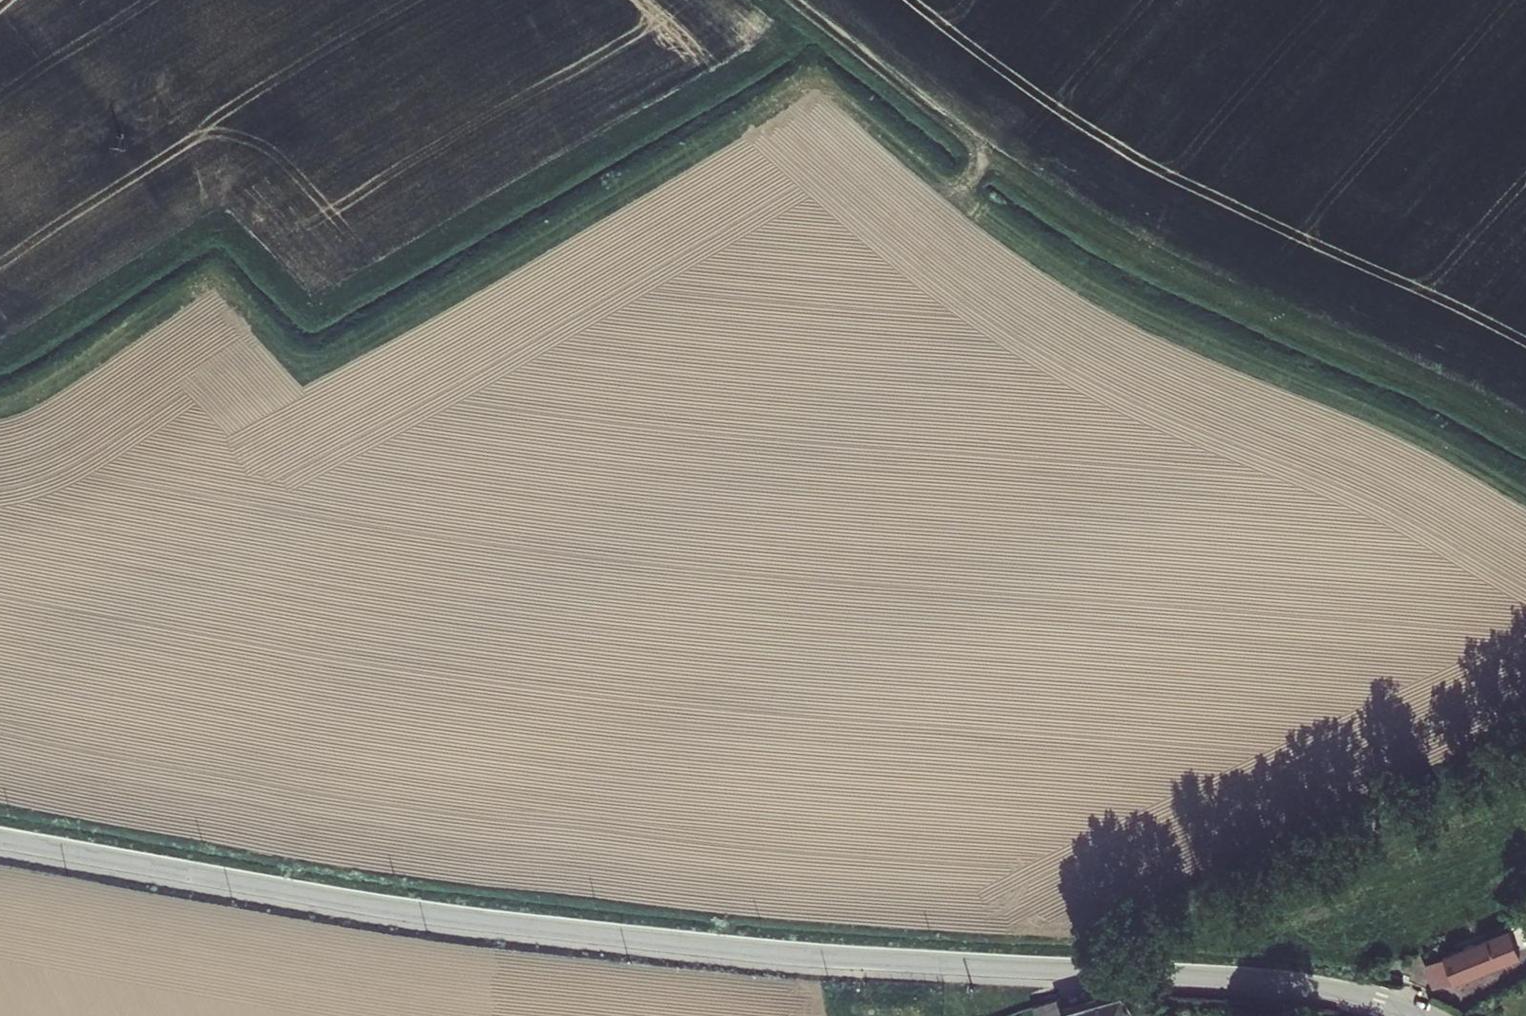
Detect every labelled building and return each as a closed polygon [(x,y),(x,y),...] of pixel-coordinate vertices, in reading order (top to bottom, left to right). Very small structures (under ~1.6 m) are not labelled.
[(1494,932),(1437,951),(1447,978),(1504,958),(1494,932)] [(1123,992),(1064,1011),(1066,1015),(1143,1015),(1123,992)]
